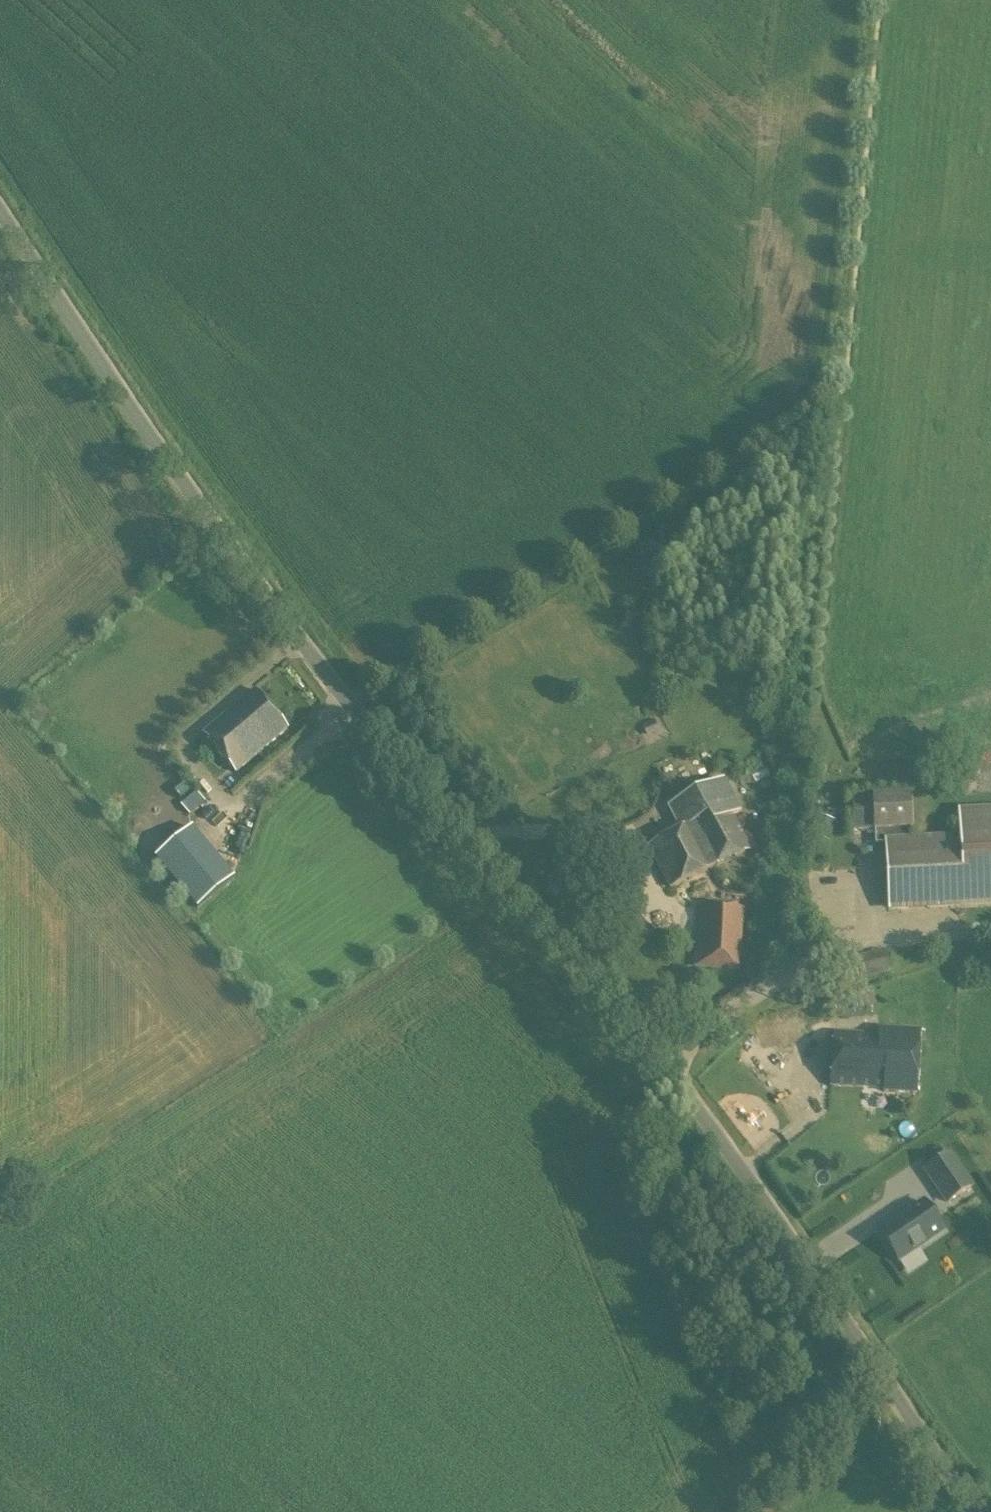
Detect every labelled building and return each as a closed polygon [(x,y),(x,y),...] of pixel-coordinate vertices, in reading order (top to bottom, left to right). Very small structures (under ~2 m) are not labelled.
[(235,772),(287,729),(255,690),(203,733),(235,772)] [(192,778),(175,792),(183,802),(200,788),(192,778)] [(874,792),(873,778),(852,779),(853,793),(874,792)] [(670,887),(706,869),(750,848),(734,815),(740,812),(724,779),(668,807),(680,830),(649,846),(670,887)] [(200,790),(183,804),(192,814),(208,801),(200,790)] [(885,830),(889,907),(990,901),(990,812),(961,813),(962,841),(911,843),(911,829),(909,795),(873,797),(875,830),(885,830)] [(186,833),(156,857),(155,859),(195,908),(232,877),(191,828),(186,833)] [(736,907),(736,904),(706,902),(706,906),(699,905),(694,966),(738,970),(744,907),(736,907)] [(829,1084),(877,1087),(876,1091),(915,1093),(918,1031),(879,1029),(879,1033),(833,1031),(829,1084)] [(925,1169),(948,1201),(971,1185),(949,1153),(925,1169)] [(879,1232),(898,1260),(943,1230),(924,1201),(879,1232)]
